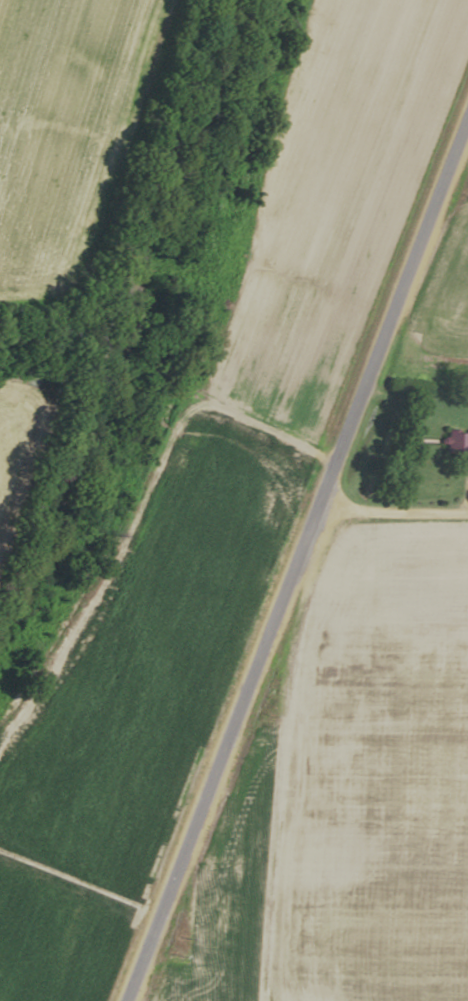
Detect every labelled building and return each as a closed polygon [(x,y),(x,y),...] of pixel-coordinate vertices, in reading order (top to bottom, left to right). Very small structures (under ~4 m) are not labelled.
[(446,431),(446,455),(462,455),(462,474),(467,474),(467,431),(446,431)]
